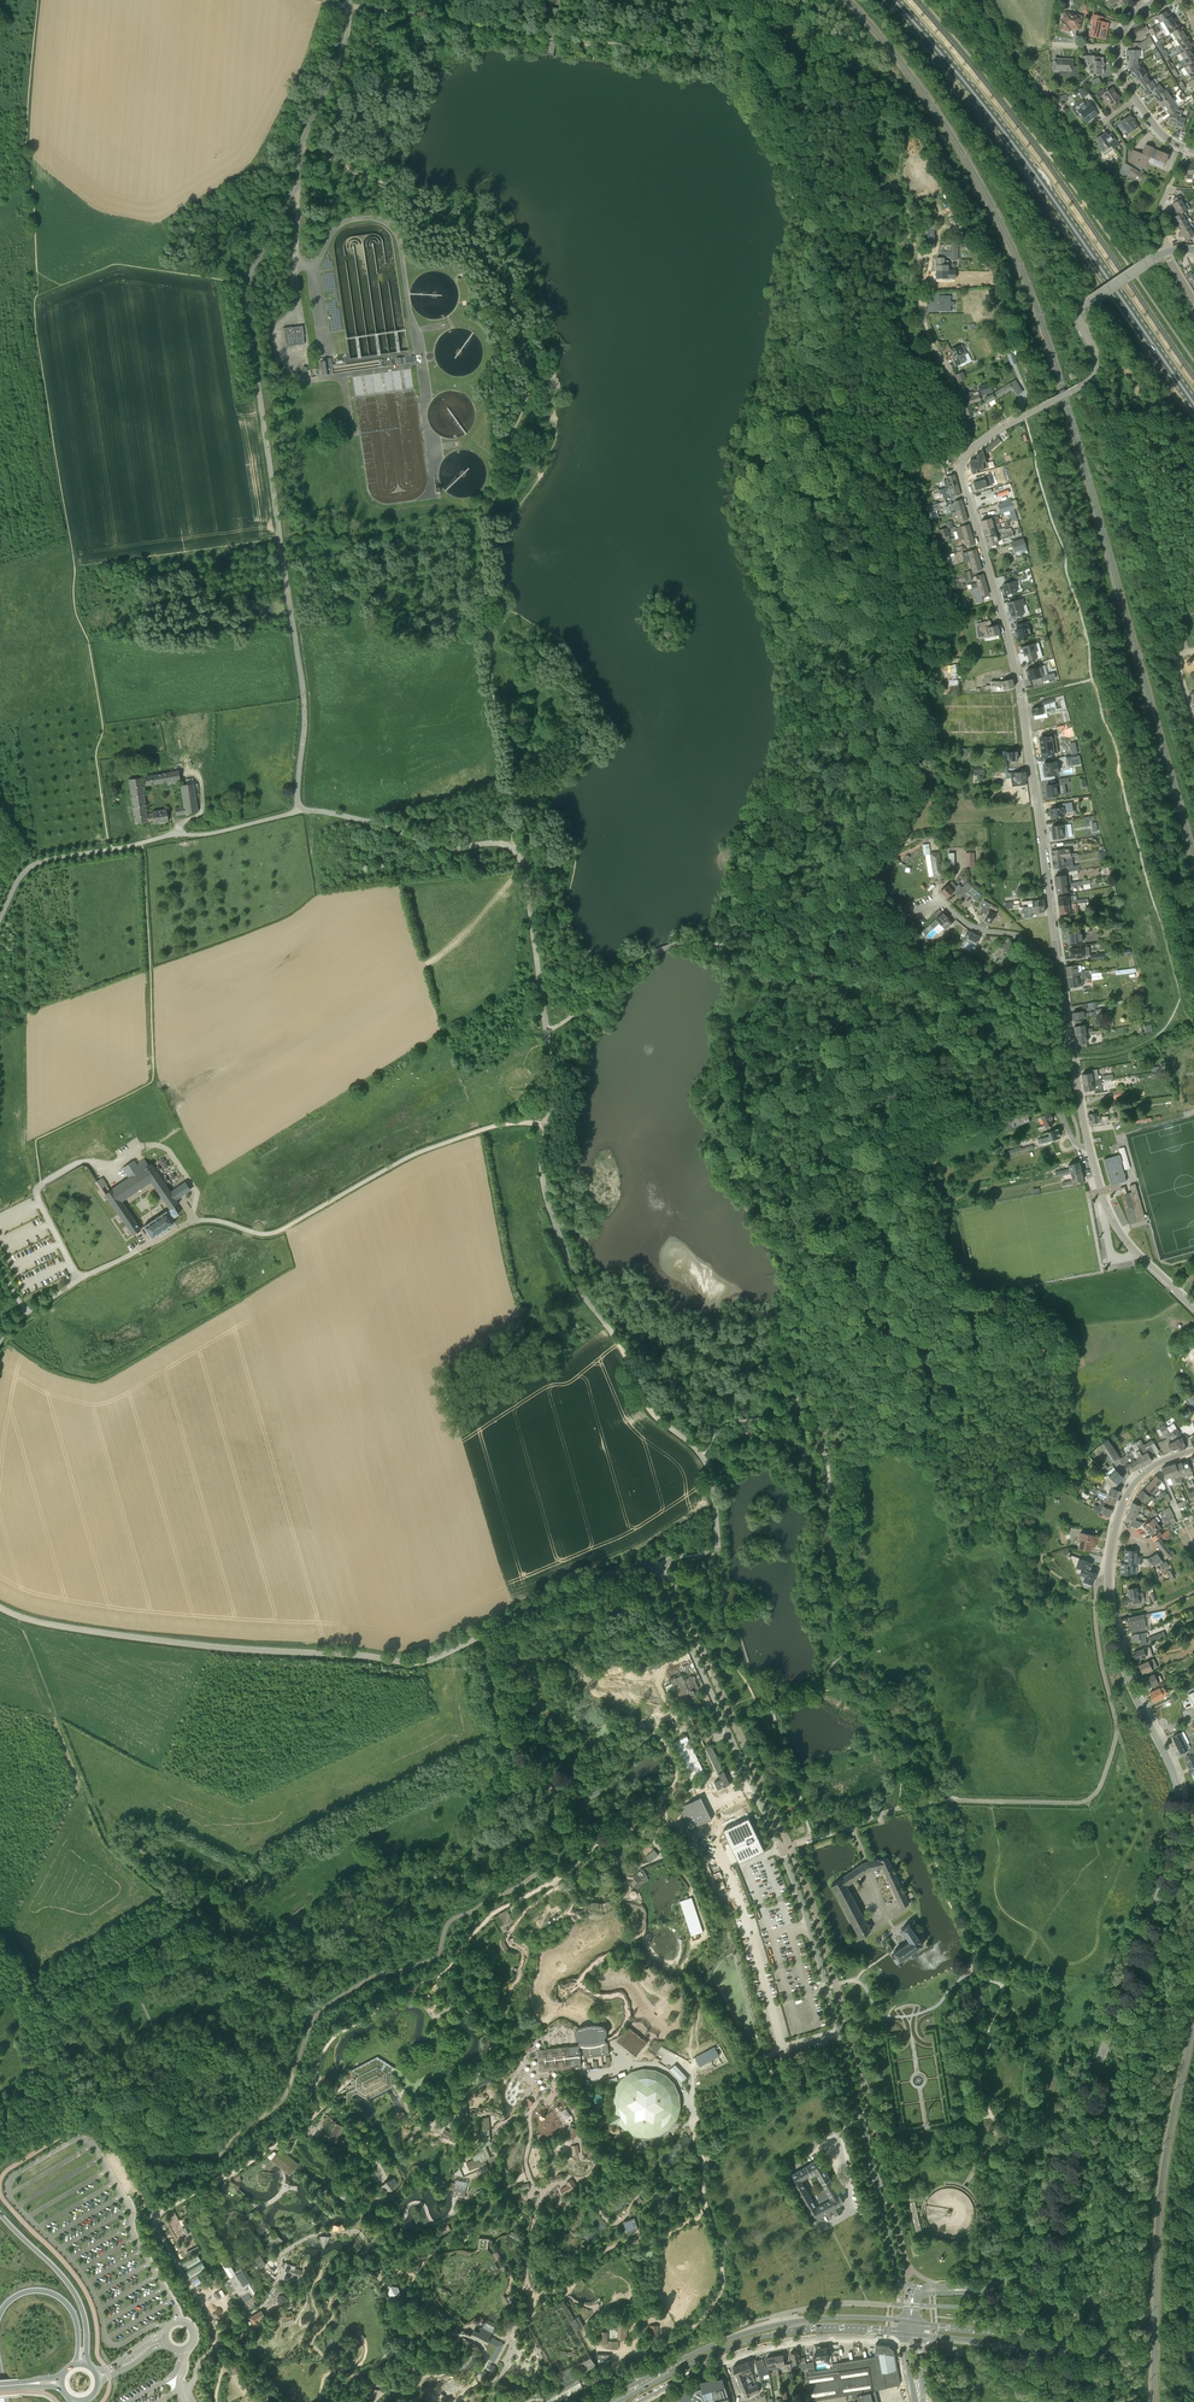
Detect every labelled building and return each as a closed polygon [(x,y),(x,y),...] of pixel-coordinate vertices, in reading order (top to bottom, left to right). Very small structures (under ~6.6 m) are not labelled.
[(1114,9),(1118,6),(1119,7),(1128,2),(1127,0),(1109,0),(1114,9)] [(1090,5),(1085,4),(1083,3),(1081,13),(1088,14),(1090,5)] [(1064,19),(1063,19),(1061,30),(1069,32),(1070,28),(1079,30),(1082,15),(1064,12),(1063,16),(1064,16),(1064,19)] [(1161,23),(1162,22),(1171,17),(1169,13),(1167,14),(1165,12),(1157,16),(1161,23)] [(1090,31),(1089,30),(1088,35),(1088,36),(1089,36),(1090,36),(1105,39),(1108,24),(1102,22),(1103,17),(1092,15),(1091,20),(1092,20),(1090,31)] [(1166,28),(1175,23),(1177,22),(1175,18),(1173,19),(1171,17),(1162,22),(1166,28)] [(1175,23),(1166,28),(1170,34),(1172,33),(1180,28),(1178,24),(1176,26),(1175,23)] [(1172,33),(1175,39),(1184,34),(1183,32),(1185,31),(1183,27),(1180,28),(1172,33)] [(1179,46),(1188,41),(1190,39),(1188,36),(1186,37),(1184,34),(1175,39),(1179,46)] [(560,38),(546,36),(543,54),(553,56),(555,45),(557,46),(556,56),(560,57),(562,43),(560,43),(560,38)] [(1179,46),(1183,52),(1190,48),(1193,46),(1191,42),(1189,43),(1188,41),(1179,46)] [(1183,52),(1179,53),(1183,60),(1192,55),(1190,52),(1193,51),(1190,48),(1183,52)] [(1127,61),(1128,61),(1128,67),(1138,64),(1137,58),(1139,58),(1139,51),(1137,51),(1133,51),(1130,51),(1126,51),(1127,61)] [(1187,66),(1193,62),(1193,54),(1192,55),(1183,60),(1187,66)] [(1089,68),(1089,74),(1101,74),(1102,63),(1103,63),(1103,58),(1099,58),(1099,57),(1094,57),(1094,56),(1085,56),(1085,63),(1091,63),(1091,68),(1089,68)] [(1054,71),(1072,72),(1072,60),(1054,59),(1054,62),(1054,71)] [(1193,70),(1193,62),(1187,66),(1184,68),(1188,74),(1193,70)] [(1131,74),(1137,82),(1138,81),(1145,75),(1146,76),(1147,75),(1143,68),(1141,69),(1138,64),(1128,67),(1132,73),(1131,74)] [(1140,86),(1146,95),(1152,90),(1156,87),(1156,86),(1152,81),(1150,82),(1146,76),(1145,75),(1138,81),(1141,85),(1140,86)] [(1155,95),(1154,96),(1160,104),(1170,97),(1165,90),(1164,91),(1159,84),(1156,86),(1156,87),(1152,90),(1155,95)] [(1082,98),(1088,94),(1085,87),(1077,91),(1082,98)] [(1111,106),(1121,99),(1113,88),(1106,92),(1103,89),(1096,94),(1099,98),(1102,96),(1104,99),(1105,97),(1111,106)] [(1170,115),(1174,113),(1177,109),(1173,104),(1174,103),(1172,99),(1170,97),(1160,104),(1165,112),(1167,111),(1170,115)] [(1088,102),(1076,110),(1086,124),(1090,121),(1086,116),(1090,112),(1094,118),(1098,115),(1088,102)] [(1174,113),(1170,115),(1169,117),(1169,118),(1167,124),(1176,127),(1177,126),(1183,128),(1185,120),(1178,117),(1178,115),(1180,111),(1176,110),(1174,113)] [(1128,134),(1134,130),(1139,127),(1133,119),(1134,118),(1131,114),(1119,122),(1128,134)] [(1113,149),(1119,145),(1112,135),(1109,137),(1105,132),(1095,140),(1098,144),(1097,145),(1104,155),(1113,149)] [(1145,169),(1150,158),(1165,164),(1169,156),(1158,151),(1153,149),(1153,148),(1145,145),(1142,154),(1133,151),(1129,162),(1145,169)] [(1193,175),(1193,162),(1191,162),(1191,165),(1187,165),(1187,168),(1183,168),(1183,176),(1187,176),(1187,179),(1192,179),(1193,175)] [(1140,173),(1132,167),(1128,174),(1138,181),(1142,174),(1140,173)] [(1147,178),(1144,183),(1149,186),(1152,181),(1147,178)] [(1172,211),(1184,205),(1181,200),(1182,199),(1180,195),(1173,199),(1175,203),(1172,204),(1174,208),(1171,209),(1172,211)] [(924,203),(921,204),(916,206),(920,213),(928,209),(929,211),(923,213),(925,218),(937,213),(935,208),(935,209),(934,207),(935,207),(931,198),(930,198),(924,200),(924,203)] [(1178,215),(1185,211),(1187,210),(1184,205),(1172,211),(1173,213),(1176,211),(1178,215)] [(1172,223),(1173,225),(1187,217),(1186,215),(1187,214),(1185,211),(1178,215),(1173,218),(1175,222),(1172,223)] [(1177,225),(1179,229),(1188,224),(1186,220),(1188,219),(1187,217),(1173,225),(1174,227),(1177,225)] [(1178,234),(1179,236),(1191,229),(1190,229),(1193,227),(1192,225),(1189,227),(1188,224),(1179,229),(1181,232),(1178,234)] [(935,241),(934,230),(935,230),(935,225),(926,226),(926,230),(927,230),(928,241),(935,241)] [(1191,229),(1179,236),(1180,237),(1183,236),(1185,240),(1193,235),(1191,229)] [(950,260),(958,260),(958,254),(958,241),(951,241),(951,242),(941,242),(941,257),(950,257),(950,260)] [(936,271),(949,271),(949,265),(948,265),(948,261),(945,261),(945,258),(936,258),(936,271)] [(955,270),(949,271),(936,271),(936,279),(942,278),(947,278),(956,278),(955,270)] [(1192,275),(1191,272),(1186,275),(1190,282),(1193,288),(1193,274),(1192,275)] [(954,305),(954,302),(951,302),(951,296),(939,296),(939,311),(951,311),(951,305),(954,305)] [(963,325),(965,331),(970,330),(969,328),(975,326),(974,322),(968,323),(964,311),(960,313),(963,325)] [(283,329),(286,347),(294,346),(294,345),(304,344),(302,327),(291,328),(291,327),(282,328),(283,329)] [(957,366),(966,361),(963,356),(967,354),(963,345),(951,350),(956,360),(954,361),(957,366)] [(1012,351),(1006,353),(1011,364),(1016,362),(1012,351)] [(326,360),(320,361),(322,375),(328,374),(326,360)] [(959,382),(966,378),(963,372),(956,375),(959,382)] [(978,386),(981,395),(993,391),(990,382),(978,386)] [(986,403),(985,404),(986,411),(992,408),(989,403),(996,399),(1012,388),(1011,386),(1010,384),(1010,383),(997,391),(984,400),(986,403)] [(966,394),(967,399),(962,400),(967,416),(973,414),(970,404),(981,401),(978,391),(974,393),(969,394),(969,393),(966,394)] [(999,436),(982,450),(975,456),(976,459),(973,460),(973,459),(968,463),(971,475),(977,474),(976,471),(978,470),(978,471),(987,469),(984,456),(1000,441),(997,438),(999,437),(999,436)] [(949,487),(957,484),(955,474),(946,477),(949,487)] [(973,482),(975,489),(991,484),(989,475),(984,477),(984,475),(975,477),(976,481),(973,482)] [(949,487),(952,497),(960,495),(957,484),(949,487)] [(948,506),(950,513),(956,512),(965,509),(962,499),(953,502),(954,503),(948,504),(949,505),(948,506)] [(1011,501),(1010,499),(1004,501),(1005,502),(998,505),(1000,513),(1009,511),(1012,521),(1017,520),(1014,509),(1011,501)] [(941,509),(939,503),(926,506),(928,513),(929,513),(937,510),(941,509)] [(965,509),(956,512),(957,515),(959,522),(967,520),(965,509)] [(931,519),(936,518),(939,517),(937,510),(929,513),(931,519)] [(983,530),(1000,525),(999,524),(1000,524),(998,516),(981,521),(983,530)] [(964,537),(972,534),(969,524),(955,528),(958,538),(964,537)] [(996,534),(1005,532),(1012,530),(1011,527),(1005,529),(1005,528),(1004,528),(1001,529),(1000,525),(983,530),(985,538),(996,535),(996,534)] [(949,536),(947,528),(939,530),(941,538),(949,536)] [(993,544),(998,542),(998,541),(1013,537),(1012,530),(1005,532),(996,534),(996,535),(985,538),(987,545),(993,544)] [(964,537),(966,547),(975,545),(972,534),(964,537)] [(1023,539),(1011,542),(1012,544),(1014,552),(1019,551),(1020,555),(1027,553),(1023,539)] [(971,562),(979,559),(976,549),(968,551),(963,553),(966,562),(970,561),(971,562)] [(971,562),(973,572),(982,569),(979,559),(971,562)] [(972,588),(986,584),(983,574),(975,576),(977,583),(971,584),(972,588)] [(1005,583),(1002,584),(1004,590),(1003,590),(1004,595),(1005,594),(1005,595),(1017,591),(1015,586),(1018,586),(1018,585),(1017,586),(1016,582),(1020,581),(1018,576),(1004,580),(1005,583)] [(983,601),(981,596),(989,594),(986,584),(972,588),(974,596),(975,596),(975,598),(976,603),(983,601)] [(1022,599),(1008,603),(1009,609),(1010,612),(1011,617),(1023,614),(1021,606),(1024,605),(1022,599)] [(1174,612),(1162,615),(1164,621),(1175,618),(1174,612)] [(1175,619),(1164,622),(1166,629),(1177,625),(1175,619)] [(1027,622),(1016,625),(1017,629),(1015,630),(1018,639),(1031,636),(1027,622)] [(989,637),(1000,634),(998,625),(992,626),(988,627),(988,626),(977,627),(977,631),(983,631),(983,633),(983,637),(989,637)] [(1039,643),(1020,648),(1022,654),(1023,653),(1024,656),(1027,655),(1029,661),(1043,657),(1039,643)] [(1040,667),(1026,670),(1029,680),(1042,677),(1043,676),(1040,667)] [(949,680),(949,692),(960,692),(959,681),(962,681),(962,671),(951,671),(952,680),(949,680)] [(1054,673),(1043,676),(1042,677),(1043,681),(1056,678),(1054,673)] [(1002,686),(1003,690),(1014,687),(1012,679),(1002,681),(991,681),(990,686),(996,686),(1002,686)] [(1033,715),(1044,714),(1043,714),(1055,712),(1053,702),(1064,699),(1063,695),(1041,701),(1042,707),(1032,708),(1033,715)] [(1053,748),(1051,738),(1052,738),(1052,737),(1045,738),(1039,739),(1042,755),(1054,754),(1054,753),(1057,753),(1057,748),(1053,748)] [(1006,755),(1006,761),(1017,760),(1017,752),(1007,752),(1007,750),(1000,750),(1000,755),(1006,755)] [(1055,762),(1044,764),(1043,764),(1045,776),(1057,775),(1057,772),(1059,772),(1058,764),(1056,764),(1055,762)] [(175,771),(144,777),(145,781),(145,786),(167,782),(167,785),(181,783),(179,771),(175,771)] [(1011,776),(1012,782),(1027,780),(1025,771),(1019,772),(1015,773),(1010,772),(1010,776),(1011,776)] [(148,821),(148,816),(143,781),(145,781),(144,777),(128,779),(134,818),(135,824),(148,822),(148,821)] [(197,812),(197,806),(193,783),(181,785),(184,806),(175,807),(176,815),(197,812)] [(1047,797),(1058,795),(1061,795),(1060,784),(1046,786),(1047,797)] [(1071,802),(1062,804),(1062,807),(1049,809),(1050,811),(1049,811),(1050,816),(1051,818),(1065,816),(1064,813),(1073,812),(1071,802)] [(152,816),(148,816),(148,821),(153,820),(153,823),(168,821),(166,809),(152,811),(152,816)] [(1066,824),(1051,826),(1052,831),(1052,834),(1053,839),(1068,837),(1066,824)] [(1069,857),(1077,855),(1077,853),(1064,854),(1064,856),(1063,856),(1062,849),(1051,850),(1052,859),(1069,857)] [(930,853),(933,871),(934,877),(943,875),(939,851),(930,853)] [(966,853),(966,866),(974,866),(974,852),(966,853)] [(1069,857),(1052,859),(1054,868),(1065,867),(1064,861),(1069,861),(1069,857)] [(1067,884),(1067,883),(1066,875),(1055,876),(1056,885),(1067,884)] [(1057,893),(1068,892),(1068,887),(1080,885),(1083,885),(1084,889),(1091,888),(1090,884),(1091,884),(1090,880),(1079,881),(1067,883),(1067,884),(1056,885),(1057,893)] [(961,887),(959,884),(956,886),(952,881),(940,892),(946,898),(953,892),(956,895),(957,895),(961,890),(960,889),(961,887)] [(968,881),(961,887),(960,889),(961,890),(957,895),(960,898),(973,887),(968,881)] [(978,899),(983,894),(974,886),(969,890),(978,899)] [(1068,896),(1057,897),(1058,905),(1076,903),(1085,902),(1088,902),(1088,899),(1082,900),(1082,899),(1069,901),(1068,896)] [(983,900),(983,901),(980,906),(989,910),(985,920),(991,923),(998,907),(992,904),(992,905),(983,900)] [(1070,912),(1070,914),(1078,913),(1077,905),(1080,905),(1080,911),(1086,911),(1086,908),(1090,908),(1089,905),(1086,905),(1085,902),(1076,903),(1058,905),(1059,914),(1070,912)] [(1044,905),(1028,907),(1024,907),(1024,910),(1027,910),(1027,912),(1024,912),(1024,918),(1032,917),(1032,913),(1033,913),(1045,912),(1044,905)] [(952,923),(948,919),(942,913),(938,917),(929,925),(922,931),(926,935),(939,923),(945,930),(952,923)] [(1069,943),(1075,942),(1079,942),(1082,941),(1081,933),(1090,932),(1090,927),(1077,928),(1071,929),(1072,933),(1068,933),(1069,943)] [(973,944),(976,945),(980,936),(970,931),(970,932),(967,930),(964,937),(967,938),(963,946),(970,950),(973,944)] [(948,939),(944,935),(940,940),(944,944),(948,939)] [(1017,946),(1010,940),(1004,947),(1011,953),(1017,946)] [(1081,957),(1084,956),(1083,947),(1070,949),(1070,951),(1069,951),(1070,956),(1071,956),(1071,958),(1076,957),(1076,958),(1081,958),(1081,957)] [(978,953),(971,950),(968,956),(975,959),(978,953)] [(1087,974),(1091,974),(1090,974),(1089,970),(1078,972),(1076,965),(1066,966),(1067,977),(1087,974)] [(1069,988),(1079,986),(1079,979),(1087,978),(1088,979),(1092,979),(1091,974),(1087,974),(1067,977),(1069,988)] [(1143,996),(1145,995),(1145,993),(1136,994),(1136,999),(1140,998),(1140,1003),(1145,1003),(1143,996)] [(1073,1020),(1079,1019),(1100,1015),(1103,1015),(1102,1008),(1094,1010),(1094,1011),(1084,1013),(1083,1011),(1073,1013),(1073,1020)] [(1088,1032),(1093,1031),(1092,1028),(1085,1029),(1084,1020),(1076,1021),(1077,1026),(1074,1026),(1076,1034),(1085,1033),(1088,1032)] [(1077,1044),(1087,1042),(1085,1033),(1076,1034),(1077,1044)] [(1095,1080),(1096,1080),(1098,1080),(1097,1070),(1091,1071),(1091,1073),(1082,1074),(1083,1082),(1093,1081),(1093,1080),(1094,1080),(1095,1080)] [(1094,1090),(1095,1094),(1102,1092),(1101,1084),(1100,1080),(1098,1080),(1096,1080),(1095,1080),(1094,1080),(1093,1080),(1093,1081),(1083,1082),(1084,1091),(1094,1090)] [(1113,1091),(1113,1099),(1125,1097),(1124,1090),(1113,1091)] [(1039,1133),(1042,1132),(1047,1130),(1047,1128),(1053,1125),(1051,1120),(1052,1119),(1050,1113),(1041,1117),(1044,1125),(1037,1128),(1039,1133)] [(1090,1124),(1109,1121),(1108,1116),(1107,1116),(1107,1113),(1088,1115),(1090,1124)] [(1002,1122),(1005,1130),(1030,1121),(1027,1114),(1002,1122)] [(1042,1143),(1054,1139),(1060,1137),(1059,1135),(1060,1134),(1058,1129),(1048,1132),(1049,1136),(1046,1137),(1045,1133),(1039,1135),(1041,1141),(1042,1143)] [(1004,1152),(1006,1157),(1034,1148),(1033,1144),(1021,1148),(1021,1147),(1004,1152)] [(1122,1162),(1120,1154),(1104,1159),(1111,1185),(1126,1181),(1121,1162),(1122,1162)] [(168,1208),(143,1226),(151,1238),(174,1223),(171,1219),(176,1216),(171,1209),(178,1205),(174,1200),(178,1197),(181,1195),(190,1189),(187,1184),(181,1175),(177,1178),(181,1184),(170,1192),(151,1164),(144,1168),(139,1162),(140,1161),(138,1158),(133,1161),(133,1160),(122,1167),(129,1177),(110,1190),(104,1182),(108,1179),(106,1176),(107,1175),(99,1164),(98,1164),(95,1161),(87,1167),(97,1182),(105,1194),(132,1235),(133,1235),(140,1230),(141,1230),(121,1201),(132,1194),(134,1197),(140,1193),(138,1190),(146,1185),(148,1188),(153,1184),(168,1208)] [(1070,1174),(1081,1171),(1079,1162),(1069,1165),(1068,1162),(1058,1165),(1059,1169),(1069,1167),(1070,1174)] [(1076,1182),(1077,1185),(1084,1183),(1083,1180),(1081,1171),(1070,1174),(1072,1179),(1070,1180),(1070,1181),(1061,1182),(1062,1187),(1073,1185),(1073,1182),(1076,1182)] [(1145,1220),(1135,1184),(1130,1185),(1131,1192),(1127,1193),(1125,1187),(1121,1188),(1122,1195),(1121,1195),(1129,1224),(1136,1222),(1140,1221),(1145,1220)] [(1193,1341),(1193,1338),(1192,1334),(1181,1340),(1185,1347),(1193,1341)] [(1173,1423),(1166,1428),(1168,1433),(1173,1432),(1179,1450),(1191,1446),(1188,1437),(1187,1436),(1185,1437),(1185,1436),(1181,1438),(1179,1431),(1173,1423)] [(1171,1452),(1179,1450),(1173,1432),(1168,1433),(1166,1428),(1164,1425),(1159,1427),(1164,1436),(1166,1434),(1168,1438),(1167,1438),(1171,1452)] [(1099,1445),(1111,1463),(1120,1457),(1108,1439),(1099,1445)] [(1135,1443),(1146,1464),(1152,1461),(1148,1455),(1154,1452),(1155,1453),(1159,1451),(1152,1439),(1143,1444),(1140,1439),(1135,1442),(1135,1443)] [(1132,1452),(1140,1467),(1146,1464),(1135,1443),(1132,1445),(1133,1447),(1129,1450),(1131,1453),(1132,1452)] [(1134,1471),(1140,1467),(1132,1452),(1131,1453),(1129,1454),(1128,1453),(1125,1454),(1126,1455),(1120,1458),(1127,1470),(1132,1467),(1134,1471)] [(1188,1477),(1189,1479),(1193,1477),(1192,1475),(1193,1475),(1191,1471),(1192,1471),(1188,1461),(1182,1463),(1187,1475),(1188,1477)] [(1182,1478),(1187,1475),(1182,1463),(1181,1462),(1176,1464),(1182,1478)] [(1182,1478),(1176,1464),(1175,1463),(1169,1465),(1176,1482),(1178,1482),(1178,1484),(1179,1485),(1182,1484),(1181,1480),(1183,1479),(1182,1478)] [(1174,1485),(1178,1484),(1178,1482),(1176,1482),(1169,1465),(1162,1468),(1166,1479),(1170,1477),(1174,1485)] [(1108,1475),(1117,1484),(1123,1478),(1115,1470),(1113,1472),(1110,1470),(1107,1473),(1108,1475)] [(1103,1483),(1098,1489),(1117,1498),(1120,1491),(1114,1489),(1117,1484),(1108,1475),(1106,1481),(1105,1480),(1103,1483)] [(1156,1475),(1150,1482),(1157,1487),(1162,1481),(1156,1475)] [(1145,1487),(1154,1495),(1160,1489),(1157,1487),(1150,1482),(1145,1487)] [(1091,1488),(1088,1492),(1108,1505),(1113,1508),(1117,1498),(1098,1489),(1093,1486),(1092,1489),(1091,1488)] [(1159,1502),(1155,1498),(1150,1494),(1149,1496),(1143,1490),(1137,1496),(1147,1505),(1151,1500),(1157,1505),(1159,1502)] [(1179,1508),(1187,1504),(1185,1500),(1177,1503),(1179,1508)] [(1088,1506),(1100,1512),(1110,1516),(1112,1509),(1103,1505),(1101,1509),(1101,1508),(1090,1502),(1088,1506)] [(1129,1509),(1138,1513),(1141,1505),(1132,1502),(1129,1509)] [(1168,1519),(1173,1517),(1174,1516),(1169,1507),(1163,1510),(1164,1512),(1166,1516),(1168,1519)] [(1135,1520),(1138,1513),(1129,1509),(1126,1517),(1132,1519),(1129,1525),(1137,1528),(1143,1523),(1135,1520)] [(1143,1525),(1147,1530),(1157,1522),(1154,1518),(1143,1525)] [(1157,1522),(1147,1530),(1150,1535),(1161,1527),(1157,1522)] [(1167,1530),(1162,1534),(1160,1531),(1152,1537),(1154,1541),(1161,1536),(1163,1538),(1173,1531),(1174,1530),(1172,1528),(1171,1526),(1167,1530)] [(1078,1547),(1083,1549),(1089,1550),(1090,1545),(1095,1546),(1096,1541),(1097,1536),(1079,1532),(1078,1538),(1080,1538),(1078,1547)] [(1155,1542),(1161,1549),(1166,1556),(1168,1554),(1172,1559),(1174,1558),(1173,1557),(1176,1555),(1173,1551),(1171,1552),(1166,1545),(1165,1545),(1160,1538),(1155,1542)] [(1136,1564),(1141,1564),(1141,1555),(1137,1555),(1137,1550),(1125,1550),(1125,1563),(1123,1563),(1121,1563),(1121,1567),(1121,1573),(1133,1574),(1137,1574),(1137,1567),(1134,1566),(1134,1565),(1136,1565),(1136,1564)] [(1162,1569),(1169,1566),(1166,1561),(1163,1563),(1162,1560),(1161,1560),(1157,1553),(1151,1556),(1156,1563),(1156,1564),(1159,1563),(1162,1569)] [(1153,1566),(1156,1563),(1151,1556),(1148,1559),(1153,1566)] [(1084,1576),(1083,1580),(1093,1584),(1093,1583),(1096,1574),(1097,1574),(1097,1573),(1094,1572),(1094,1571),(1090,1569),(1092,1563),(1071,1557),(1075,1566),(1081,1568),(1079,1574),(1084,1576)] [(1127,1608),(1136,1607),(1135,1604),(1140,1603),(1143,1602),(1144,1606),(1151,1605),(1150,1597),(1144,1598),(1139,1598),(1137,1587),(1127,1588),(1127,1593),(1128,1597),(1126,1597),(1123,1597),(1124,1605),(1127,1605),(1127,1608)] [(1127,1618),(1129,1618),(1129,1621),(1128,1622),(1129,1626),(1131,1626),(1132,1630),(1139,1629),(1141,1628),(1147,1627),(1147,1625),(1144,1614),(1142,1615),(1136,1616),(1127,1618)] [(1146,1644),(1152,1642),(1166,1637),(1164,1631),(1146,1638),(1145,1632),(1144,1632),(1144,1633),(1131,1636),(1132,1641),(1139,1639),(1139,1640),(1140,1640),(1140,1644),(1146,1643),(1146,1644)] [(1146,1658),(1152,1656),(1153,1656),(1150,1646),(1134,1651),(1136,1659),(1145,1656),(1146,1658)] [(1154,1658),(1139,1665),(1142,1673),(1147,1671),(1147,1672),(1157,1667),(1154,1658)] [(1149,1687),(1162,1680),(1160,1675),(1156,1677),(1154,1674),(1145,1679),(1149,1687)] [(674,1678),(671,1679),(671,1681),(672,1683),(675,1690),(679,1697),(680,1698),(685,1695),(688,1702),(690,1703),(691,1702),(697,1699),(697,1698),(695,1694),(694,1693),(695,1692),(694,1690),(697,1689),(697,1687),(694,1680),(692,1680),(692,1679),(692,1678),(692,1676),(690,1676),(689,1676),(689,1678),(685,1680),(684,1679),(682,1676),(681,1676),(676,1678),(674,1678)] [(1154,1701),(1164,1696),(1167,1694),(1164,1686),(1150,1692),(1154,1701)] [(1181,1752),(1188,1748),(1185,1744),(1189,1742),(1183,1731),(1173,1737),(1181,1752)] [(721,1779),(710,1784),(714,1791),(718,1789),(723,1787),(724,1787),(729,1784),(726,1777),(711,1745),(706,1748),(721,1779)] [(711,1819),(708,1813),(709,1812),(702,1796),(690,1802),(701,1824),(706,1822),(711,1819)] [(739,1863),(765,1852),(751,1818),(725,1829),(739,1863)] [(646,1856),(650,1861),(647,1863),(648,1865),(661,1857),(656,1849),(646,1856)] [(866,1861),(869,1870),(872,1869),(883,1867),(901,1907),(909,1903),(887,1857),(871,1861),(871,1860),(868,1861),(866,1861)] [(843,1879),(847,1885),(866,1871),(869,1870),(866,1861),(864,1862),(863,1863),(843,1879)] [(648,1877),(643,1869),(637,1873),(637,1872),(632,1873),(629,1877),(630,1879),(628,1880),(628,1881),(630,1884),(632,1883),(634,1886),(642,1881),(648,1877)] [(847,1885),(843,1879),(832,1885),(860,1938),(864,1935),(871,1930),(847,1885)] [(703,1927),(691,1896),(684,1899),(680,1901),(693,1934),(704,1930),(703,1927)] [(572,1906),(570,1910),(572,1912),(570,1916),(573,1919),(577,1919),(578,1916),(582,1916),(584,1912),(582,1909),(578,1909),(576,1906),(573,1906),(572,1906)] [(514,1921),(507,1909),(499,1914),(506,1926),(514,1921)] [(913,1951),(923,1943),(910,1923),(901,1928),(909,1940),(894,1951),(899,1960),(909,1953),(911,1957),(913,1957),(915,1956),(915,1954),(913,1951)] [(460,2006),(468,2001),(465,1997),(458,2001),(460,2006)] [(584,2026),(582,2026),(581,2027),(579,2028),(578,2029),(577,2029),(576,2031),(576,2033),(576,2035),(576,2036),(577,2038),(579,2039),(580,2040),(578,2043),(578,2044),(579,2044),(581,2057),(608,2053),(606,2042),(606,2041),(603,2037),(605,2036),(606,2033),(606,2031),(606,2029),(605,2027),(604,2026),(602,2025),(599,2024),(597,2024),(595,2024),(593,2024),(590,2024),(588,2025),(585,2025),(584,2026)] [(636,2056),(647,2042),(628,2027),(617,2041),(636,2056)] [(575,2064),(580,2063),(578,2046),(567,2048),(567,2047),(539,2051),(541,2070),(559,2067),(560,2067),(570,2066),(570,2065),(575,2064)] [(709,2060),(705,2051),(685,2061),(690,2070),(709,2060)] [(377,2056),(351,2069),(359,2074),(356,2076),(356,2079),(353,2079),(353,2083),(347,2085),(350,2089),(347,2091),(346,2096),(346,2104),(352,2101),(352,2099),(352,2095),(357,2093),(391,2083),(392,2069),(395,2067),(377,2056)] [(476,2058),(469,2063),(472,2067),(475,2065),(475,2066),(479,2064),(479,2063),(482,2061),(478,2056),(476,2058)] [(678,2063),(672,2068),(683,2082),(690,2077),(678,2063)] [(681,2103),(681,2100),(681,2098),(680,2096),(680,2094),(679,2092),(679,2089),(678,2087),(677,2085),(676,2083),(675,2081),(673,2079),(672,2078),(670,2076),(669,2074),(667,2073),(665,2072),(663,2070),(661,2069),(659,2068),(657,2067),(655,2067),(653,2066),(650,2066),(648,2065),(646,2065),(644,2065),(641,2065),(639,2066),(637,2066),(635,2067),(633,2067),(630,2068),(628,2069),(626,2070),(624,2072),(623,2073),(621,2074),(619,2076),(618,2077),(616,2079),(615,2081),(614,2083),(613,2085),(612,2087),(611,2089),(610,2091),(609,2093),(609,2096),(609,2098),(609,2100),(609,2103),(609,2105),(609,2107),(609,2109),(610,2111),(611,2114),(611,2116),(612,2118),(614,2120),(615,2122),(616,2124),(618,2125),(619,2127),(621,2129),(622,2130),(624,2131),(626,2133),(628,2134),(630,2135),(632,2135),(635,2136),(637,2137),(639,2137),(641,2137),(643,2138),(646,2138),(648,2138),(650,2137),(653,2137),(655,2136),(657,2136),(659,2135),(661,2134),(663,2133),(665,2131),(667,2130),(669,2129),(670,2127),(672,2126),(673,2124),(675,2122),(676,2120),(677,2118),(678,2116),(679,2114),(679,2112),(680,2109),(680,2107),(681,2105),(681,2103)] [(589,2104),(590,2106),(592,2107),(595,2108),(597,2108),(600,2107),(601,2106),(603,2104),(603,2102),(603,2099),(602,2097),(601,2095),(599,2094),(596,2094),(594,2094),(592,2095),(590,2097),(589,2099),(589,2101),(589,2104)] [(524,2103),(530,2108),(536,2102),(530,2096),(524,2103)] [(478,2118),(479,2129),(489,2128),(488,2117),(478,2118)] [(344,2127),(334,2124),(331,2134),(333,2135),(340,2137),(344,2127)] [(578,2128),(572,2126),(568,2135),(574,2138),(578,2128)] [(444,2129),(441,2135),(448,2138),(451,2132),(444,2129)] [(324,2131),(322,2134),(322,2136),(330,2139),(330,2138),(331,2135),(329,2135),(330,2133),(324,2131)] [(578,2145),(570,2146),(571,2155),(579,2154),(578,2145)] [(280,2150),(272,2159),(278,2164),(282,2167),(284,2168),(285,2170),(286,2171),(290,2174),(295,2167),(298,2164),(297,2163),(291,2159),(288,2156),(280,2150)] [(483,2157),(467,2163),(469,2169),(485,2163),(483,2157)] [(813,2220),(831,2209),(835,2216),(842,2212),(839,2205),(844,2202),(818,2159),(788,2176),(813,2220)] [(394,2176),(385,2176),(383,2181),(388,2185),(396,2179),(394,2176)] [(564,2195),(579,2187),(574,2177),(567,2181),(569,2184),(561,2188),(564,2195)] [(469,2181),(456,2178),(453,2193),(465,2197),(469,2181)] [(219,2190),(226,2195),(230,2195),(241,2203),(243,2201),(243,2199),(245,2196),(246,2195),(238,2187),(239,2186),(230,2180),(226,2187),(223,2185),(219,2190)] [(158,2220),(180,2259),(186,2256),(171,2230),(176,2228),(175,2225),(177,2224),(175,2221),(177,2220),(172,2211),(158,2220)] [(643,2230),(638,2217),(628,2220),(627,2221),(632,2235),(637,2233),(643,2230)] [(338,2221),(333,2224),(333,2226),(333,2230),(344,2229),(344,2225),(343,2223),(338,2221)] [(186,2236),(192,2233),(188,2225),(182,2227),(186,2236)] [(448,2231),(446,2226),(436,2230),(439,2235),(448,2231)] [(276,2230),(275,2228),(273,2229),(268,2233),(266,2234),(263,2236),(269,2245),(272,2244),(274,2242),(280,2237),(281,2237),(280,2236),(276,2230)] [(512,2229),(510,2234),(520,2239),(521,2238),(522,2235),(512,2229)] [(321,2243),(323,2247),(326,2242),(329,2236),(324,2233),(319,2235),(321,2243)] [(488,2236),(479,2236),(479,2246),(482,2246),(488,2247),(489,2245),(488,2237),(488,2236)] [(257,2261),(260,2266),(261,2266),(262,2265),(264,2264),(265,2263),(262,2258),(258,2251),(256,2253),(253,2254),(257,2261)] [(197,2254),(181,2263),(185,2270),(201,2261),(197,2254)] [(228,2278),(234,2275),(226,2260),(220,2264),(228,2278)] [(288,2263),(285,2262),(281,2277),(283,2278),(299,2282),(302,2270),(296,2268),(296,2265),(288,2263)] [(200,2264),(186,2272),(189,2276),(202,2268),(200,2264)] [(203,2269),(189,2277),(191,2281),(205,2273),(203,2269)] [(241,2311),(258,2301),(253,2294),(248,2286),(250,2284),(249,2282),(242,2270),(234,2275),(228,2278),(235,2289),(239,2296),(234,2298),(241,2311)] [(583,2272),(575,2286),(581,2289),(589,2275),(583,2272)] [(400,2290),(399,2286),(391,2286),(388,2293),(394,2298),(401,2294),(400,2290)] [(512,2307),(519,2304),(513,2293),(506,2297),(512,2307)] [(543,2307),(547,2313),(562,2304),(571,2320),(574,2318),(563,2300),(548,2308),(546,2305),(545,2306),(543,2307)] [(291,2310),(280,2313),(282,2322),(294,2319),(291,2310)] [(259,2313),(251,2318),(256,2326),(262,2323),(261,2321),(261,2320),(263,2319),(264,2318),(261,2312),(259,2313)] [(574,2318),(571,2320),(577,2330),(584,2326),(583,2323),(579,2316),(574,2318)] [(485,2322),(482,2328),(492,2333),(495,2327),(485,2322)] [(627,2339),(627,2324),(618,2324),(618,2339),(627,2339)] [(658,2340),(659,2325),(650,2325),(649,2340),(658,2340)] [(416,2329),(418,2333),(419,2335),(427,2332),(426,2330),(424,2326),(416,2329)] [(502,2345),(490,2339),(493,2334),(492,2333),(482,2328),(479,2333),(474,2330),(471,2336),(487,2345),(488,2342),(497,2347),(490,2359),(493,2361),(502,2345)] [(811,2400),(872,2390),(878,2389),(878,2390),(899,2384),(893,2350),(893,2349),(889,2345),(876,2344),(875,2354),(875,2356),(834,2363),(834,2368),(815,2371),(808,2372),(809,2376),(807,2376),(811,2400)] [(826,2360),(829,2360),(828,2355),(830,2355),(830,2352),(830,2351),(828,2351),(827,2347),(816,2349),(816,2353),(815,2354),(815,2358),(821,2358),(821,2360),(825,2359),(826,2360)] [(807,2369),(806,2363),(805,2357),(800,2358),(798,2351),(790,2353),(793,2363),(791,2364),(791,2368),(801,2367),(802,2370),(807,2369)] [(611,2363),(611,2354),(600,2354),(600,2363),(611,2363)] [(792,2370),(791,2368),(791,2364),(791,2363),(785,2364),(783,2354),(775,2356),(777,2368),(778,2368),(777,2366),(781,2365),(782,2372),(792,2370)] [(591,2356),(579,2362),(585,2373),(586,2375),(599,2367),(591,2356)] [(770,2370),(777,2368),(775,2356),(767,2357),(768,2363),(769,2368),(770,2370)] [(768,2374),(767,2371),(765,2365),(765,2366),(763,2366),(763,2363),(764,2363),(763,2358),(756,2360),(755,2360),(756,2366),(760,2376),(768,2374)] [(756,2382),(747,2361),(733,2367),(745,2397),(759,2391),(757,2385),(749,2388),(748,2386),(756,2382)] [(808,2372),(815,2371),(814,2362),(806,2363),(807,2369),(808,2372)] [(495,2368),(489,2364),(486,2370),(492,2373),(493,2371),(495,2368)] [(557,2374),(563,2385),(565,2388),(580,2379),(578,2376),(572,2365),(557,2374)] [(723,2378),(709,2383),(708,2381),(700,2383),(701,2388),(695,2390),(692,2395),(683,2390),(683,2391),(684,2391),(681,2396),(682,2397),(679,2401),(730,2401),(723,2378)] [(582,2380),(547,2399),(548,2401),(551,2401),(584,2384),(582,2380)] [(858,2400),(855,2401),(878,2401),(875,2390),(857,2395),(858,2400)]
